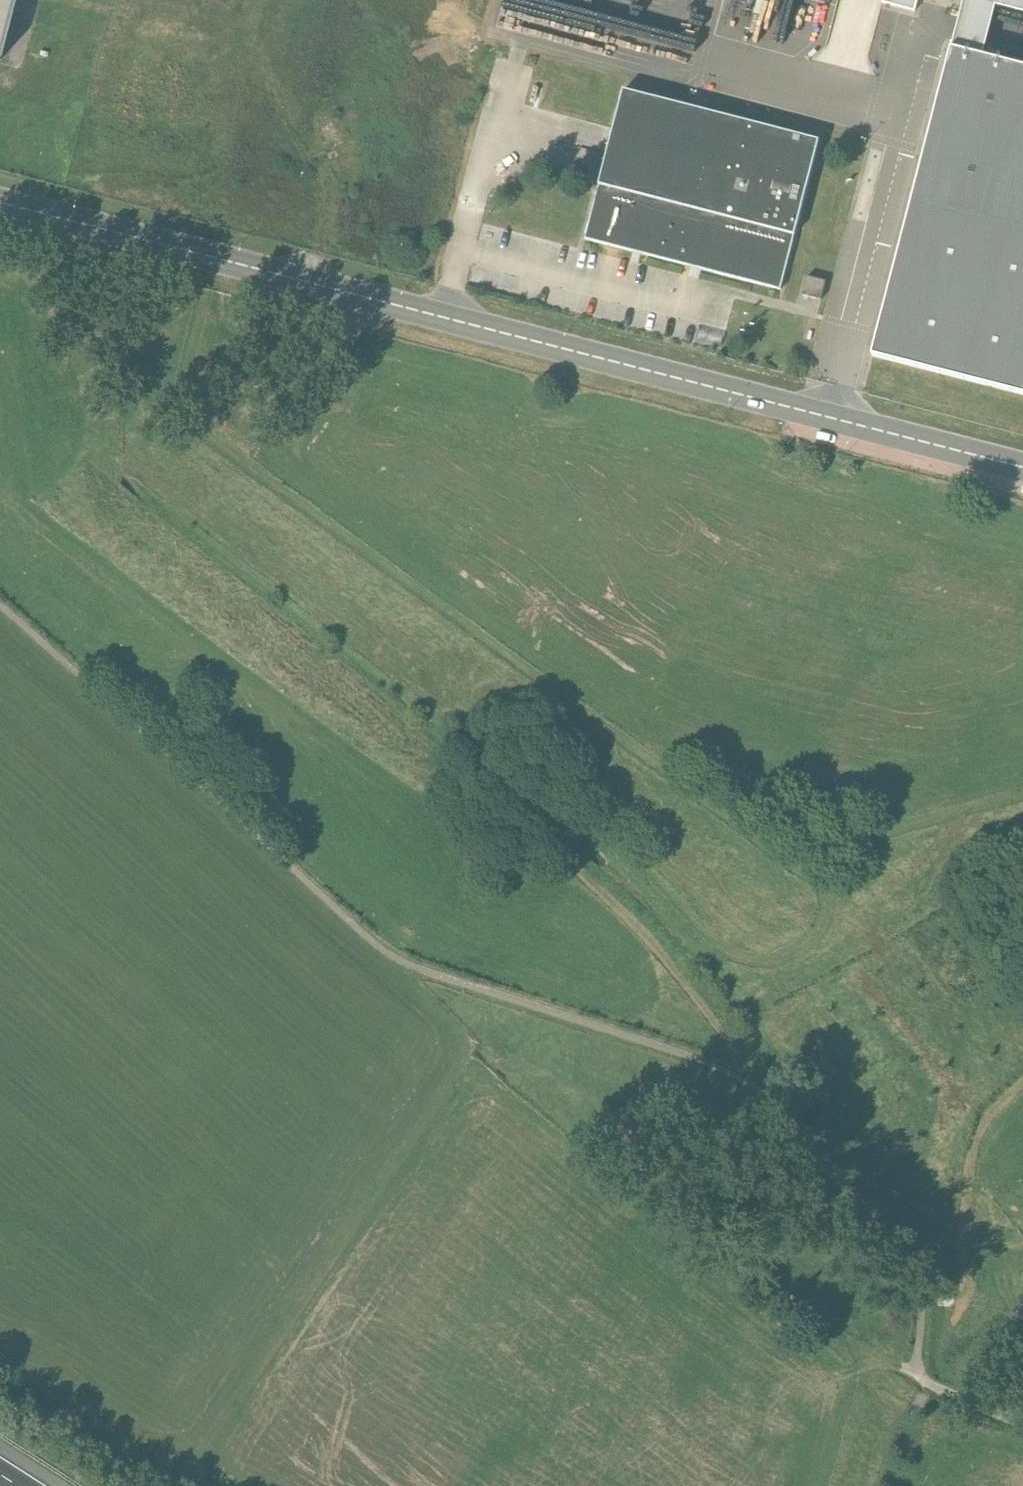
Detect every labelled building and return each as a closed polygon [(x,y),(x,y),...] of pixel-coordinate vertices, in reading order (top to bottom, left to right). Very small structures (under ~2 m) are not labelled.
[(15,0),(0,0),(0,57),(15,0)] [(952,49),(872,356),(1022,395),(1022,67),(952,49)] [(781,290),(820,141),(624,90),(585,239),(781,290)] [(821,300),(826,281),(807,276),(803,295),(821,300)]
